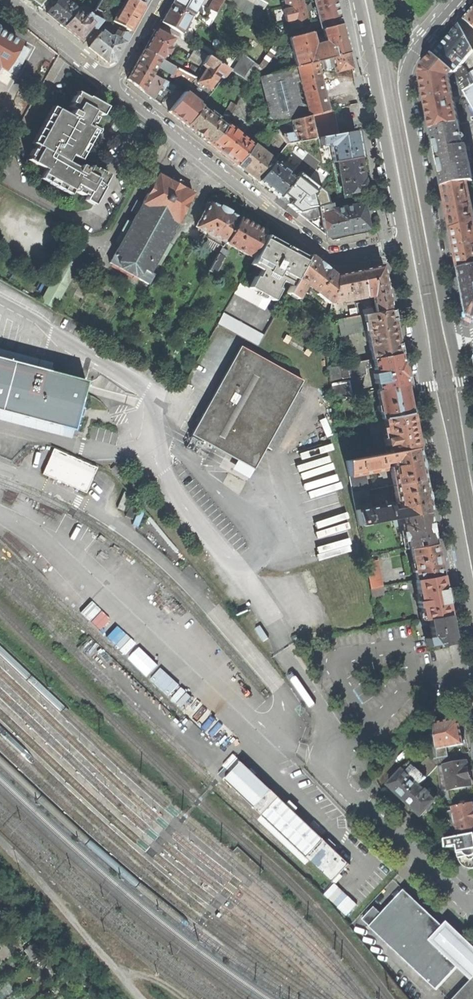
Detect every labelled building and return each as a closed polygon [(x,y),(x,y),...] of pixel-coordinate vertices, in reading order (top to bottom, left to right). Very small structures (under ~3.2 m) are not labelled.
[(63,26),(77,10),(67,1),(69,0),(58,0),(47,13),(54,18),(63,26)] [(91,6),(95,8),(92,14),(99,19),(110,0),(94,0),(91,6)] [(145,6),(135,0),(125,0),(113,20),(130,30),(136,21),(145,6)] [(173,3),(192,14),(193,14),(201,0),(174,0),(173,3)] [(209,9),(216,13),(223,0),(214,0),(209,9)] [(255,22),(268,0),(228,0),(255,22)] [(314,0),(311,1),(307,5),(306,3),(303,4),(302,1),(302,0),(284,0),(286,8),(283,9),(286,21),(289,20),(291,29),(309,25),(306,13),(309,12),(312,8),(316,7),(322,28),(341,23),(335,0),(314,0)] [(162,21),(182,33),(192,14),(173,3),(167,12),(162,21)] [(102,20),(99,19),(92,14),(89,13),(86,17),(77,10),(63,26),(72,33),(80,40),(91,25),(96,29),(102,20)] [(344,36),(341,23),(322,28),(324,35),(326,42),(313,45),(311,38),(310,32),(289,37),(290,43),(286,44),(288,53),(293,52),(297,66),(316,61),(324,59),(349,52),(344,36)] [(278,41),(284,39),(283,33),(272,24),(266,31),(278,41)] [(465,69),(461,65),(472,52),(472,51),(460,27),(448,41),(435,56),(455,73),(461,83),(459,86),(465,95),(472,110),(472,83),(465,69)] [(117,29),(112,36),(118,39),(122,32),(117,29)] [(151,38),(144,49),(173,65),(176,59),(177,58),(169,54),(167,58),(164,56),(166,52),(168,54),(172,47),(169,46),(173,39),(156,29),(151,38)] [(114,60),(128,35),(122,32),(118,39),(112,36),(109,37),(102,31),(88,47),(96,54),(106,62),(114,60)] [(2,69),(3,68),(13,74),(27,50),(17,44),(18,43),(0,33),(0,68),(2,69)] [(324,35),(311,38),(313,45),(326,42),(324,35)] [(139,88),(161,105),(175,86),(152,74),(157,65),(172,74),(173,73),(180,77),(177,81),(187,88),(195,77),(173,65),(144,49),(128,79),(139,88)] [(351,60),(349,52),(324,59),(326,69),(334,67),(335,72),(353,67),(351,60)] [(233,71),(244,78),(255,62),(244,54),(233,71)] [(208,55),(202,65),(207,68),(198,81),(209,89),(219,75),(224,78),(229,69),(208,55)] [(184,63),(176,59),(173,65),(195,77),(202,65),(188,57),(184,63)] [(454,98),(465,95),(459,86),(461,83),(455,73),(454,74),(434,57),(421,72),(426,94),(433,131),(459,125),(454,98)] [(275,124),(292,120),(329,110),(324,91),(316,61),(297,66),(261,76),(270,113),(268,116),(273,120),(275,124)] [(65,104),(70,106),(72,102),(71,102),(75,95),(75,96),(78,91),(73,89),(65,104)] [(104,181),(107,176),(104,174),(104,173),(100,170),(96,168),(95,169),(90,166),(87,173),(84,171),(86,168),(80,165),(78,168),(67,162),(71,154),(80,159),(96,131),(89,127),(92,123),(93,124),(97,118),(95,117),(97,112),(102,115),(107,106),(98,101),(88,96),(88,97),(78,91),(75,96),(75,95),(71,102),(72,102),(70,106),(75,109),(75,111),(72,109),(70,113),(71,113),(70,115),(53,106),(32,142),(37,145),(35,149),(33,148),(30,155),(31,155),(29,159),(45,168),(40,178),(69,194),(72,189),(74,187),(77,189),(76,191),(82,194),(83,193),(87,195),(85,200),(93,204),(105,182),(104,181)] [(177,118),(186,125),(201,106),(197,103),(198,102),(185,91),(169,111),(177,118)] [(231,102),(226,111),(231,114),(236,105),(231,102)] [(113,110),(107,106),(102,115),(97,112),(95,117),(97,118),(93,124),(92,123),(89,127),(96,131),(100,133),(113,110)] [(197,133),(210,144),(224,126),(220,122),(217,120),(218,118),(210,111),(208,113),(202,108),(202,107),(201,106),(186,125),(197,133)] [(287,132),(280,132),(287,143),(319,138),(338,134),(336,122),(334,109),(329,110),(292,120),(295,133),(288,135),(287,132)] [(226,111),(220,122),(224,126),(226,124),(231,114),(226,111)] [(222,153),(237,165),(253,145),(226,124),(224,126),(210,144),(222,153)] [(463,148),(459,125),(433,131),(434,139),(441,176),(448,173),(468,170),(470,167),(466,148),(463,148)] [(276,144),(283,149),(287,143),(280,132),(278,129),(273,136),(279,141),(276,144)] [(356,131),(338,134),(319,138),(323,164),(333,162),(338,161),(361,157),(358,143),(356,131)] [(269,190),(298,213),(332,203),(340,200),(333,162),(323,164),(319,138),(287,143),(283,149),(273,161),(258,181),(269,190)] [(248,173),(258,181),(273,161),(269,158),(269,157),(254,144),(253,145),(237,165),(248,173)] [(364,172),(361,157),(338,161),(344,193),(367,189),(364,172)] [(135,180),(140,170),(134,167),(129,176),(135,180)] [(472,183),(470,167),(468,170),(448,173),(441,176),(444,188),(468,184),(472,183)] [(186,213),(191,204),(188,203),(194,192),(159,173),(153,184),(151,182),(146,192),(148,193),(132,223),(128,221),(116,241),(121,244),(111,262),(136,275),(134,277),(140,280),(141,278),(150,283),(156,273),(151,271),(156,262),(161,265),(172,244),(167,241),(178,222),(183,212),(186,213)] [(451,230),(472,226),(472,213),(468,184),(444,188),(447,207),(451,230)] [(219,253),(225,242),(239,217),(230,212),(230,211),(223,207),(220,206),(210,201),(197,226),(211,234),(205,245),(219,253)] [(328,236),(369,228),(365,212),(364,203),(333,209),(332,203),(298,213),(307,220),(321,216),(324,233),(328,236)] [(249,255),(263,231),(252,224),(239,217),(225,242),(249,255)] [(451,230),(455,249),(459,270),(472,267),(472,226),(451,230)] [(255,276),(249,287),(271,299),(272,300),(279,289),(276,287),(280,280),(291,286),(305,260),(308,257),(286,245),(266,235),(250,264),(261,269),(257,277),(255,276)] [(225,257),(219,253),(209,270),(215,273),(225,257)] [(309,254),(308,257),(305,260),(291,286),(288,292),(297,297),(306,282),(330,302),(332,302),(336,275),(319,262),(309,254)] [(370,268),(360,270),(365,296),(371,295),(374,297),(376,312),(390,309),(382,265),(370,268)] [(472,319),(472,267),(459,270),(463,291),(468,317),(472,319)] [(349,272),(336,275),(332,302),(365,296),(360,270),(349,272)] [(234,293),(265,310),(271,299),(249,287),(240,283),(234,293)] [(394,330),(390,309),(376,312),(359,315),(342,318),(338,319),(341,335),(366,330),(372,359),(399,354),(394,330)] [(218,324),(259,346),(265,335),(224,312),(218,324)] [(192,434),(254,468),(302,380),(242,346),(212,400),(205,412),(204,412),(192,434)] [(0,353),(0,359),(38,369),(39,363),(0,353)] [(402,369),(399,354),(372,359),(340,365),(343,378),(366,374),(365,368),(375,366),(376,373),(374,374),(376,384),(378,383),(379,390),(405,385),(402,369)] [(80,431),(85,413),(89,396),(83,395),(86,381),(38,369),(0,359),(0,410),(80,431)] [(331,381),(343,378),(340,365),(328,367),(331,381)] [(350,380),(331,383),(334,398),(353,395),(350,380)] [(408,401),(405,385),(379,390),(377,390),(382,419),(385,418),(410,413),(408,401)] [(78,436),(80,431),(0,410),(0,416),(78,436)] [(413,428),(410,413),(385,418),(388,437),(385,438),(386,446),(389,446),(390,453),(417,448),(413,428)] [(420,462),(417,448),(390,453),(346,462),(352,494),(368,491),(365,473),(390,468),(393,485),(423,479),(420,462)] [(85,493),(96,468),(78,460),(53,449),(42,474),(85,493)] [(426,493),(423,479),(393,485),(396,503),(371,508),(368,491),(352,494),(358,526),(405,517),(405,516),(429,511),(426,493)] [(117,508),(123,510),(129,494),(123,492),(117,508)] [(132,519),(137,506),(130,503),(125,516),(132,519)] [(432,526),(429,511),(405,516),(405,517),(406,524),(403,524),(404,531),(401,531),(403,542),(406,542),(407,549),(411,548),(435,544),(432,526)] [(438,557),(435,544),(411,548),(417,580),(441,575),(438,557)] [(444,592),(441,575),(417,580),(415,581),(419,601),(418,601),(419,608),(421,608),(423,620),(428,619),(448,615),(444,592)] [(372,597),(384,595),(383,587),(370,590),(372,597)] [(451,628),(448,615),(428,619),(432,637),(426,639),(427,646),(435,644),(436,646),(454,643),(451,628)] [(455,720),(435,724),(436,739),(437,747),(432,747),(433,759),(438,758),(450,755),(459,754),(458,749),(447,751),(446,747),(463,744),(461,732),(459,723),(455,720)] [(452,763),(450,755),(438,758),(439,766),(444,765),(449,789),(449,790),(471,785),(469,772),(467,760),(452,763)] [(225,780),(254,808),(271,791),(242,762),(225,780)] [(396,793),(405,801),(419,786),(426,778),(410,762),(388,786),(396,793)] [(441,792),(449,789),(444,765),(439,766),(441,792)] [(421,816),(436,801),(430,796),(431,794),(427,790),(425,791),(419,786),(405,801),(412,808),(421,816)] [(349,865),(350,865),(315,831),(271,790),(271,791),(254,808),(332,882),(333,882),(331,879),(337,872),(346,863),(349,865)] [(453,807),(453,811),(448,812),(452,833),(472,829),(472,803),(453,807)] [(445,840),(446,849),(457,846),(460,859),(461,863),(463,865),(465,867),(468,868),(471,869),(472,868),(472,834),(445,840)] [(341,876),(337,872),(331,879),(333,882),(335,883),(341,876)] [(472,953),(472,950),(461,938),(447,925),(444,928),(404,890),(383,912),(376,905),(362,920),(370,927),(369,927),(436,991),(460,966),(472,953)] [(455,998),(472,998),(472,979),(455,998)]
